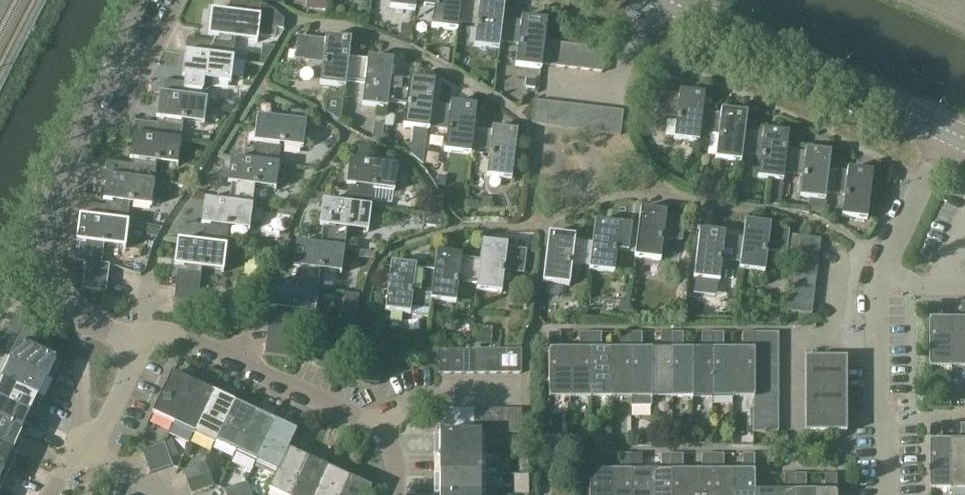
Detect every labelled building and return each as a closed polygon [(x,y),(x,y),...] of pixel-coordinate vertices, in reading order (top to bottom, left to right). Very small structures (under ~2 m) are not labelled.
[(306,8),(326,10),(327,0),(307,0),(306,8)] [(392,8),(415,11),(416,3),(416,0),(393,0),(392,8)] [(416,3),(434,5),(431,28),(434,28),(457,31),(458,23),(460,0),(416,0),(416,3)] [(458,23),(477,25),(474,47),(476,47),(499,49),(500,42),(499,42),(503,19),(505,5),(505,1),(492,0),(480,0),(480,2),(463,0),(460,0),(458,23)] [(187,53),(190,54),(234,59),(234,58),(233,58),(235,38),(239,39),(239,37),(258,40),(261,17),(216,12),(213,42),(188,39),(187,53)] [(503,19),(499,42),(500,42),(518,44),(515,66),(541,69),(542,65),(545,42),(547,24),(547,21),(522,18),(522,22),(503,19)] [(402,24),(400,37),(412,38),(413,26),(402,24)] [(346,82),(349,59),(351,43),(306,38),(304,60),(326,63),(323,86),(346,88),(346,82)] [(553,67),(556,43),(545,42),(542,65),(553,67)] [(566,68),(569,45),(556,43),(553,67),(566,68)] [(579,70),(581,46),(569,45),(566,68),(579,70)] [(591,71),(594,47),(581,46),(579,70),(591,71)] [(604,72),(606,55),(606,49),(594,47),(591,71),(604,72)] [(488,50),(487,58),(495,59),(496,51),(488,50)] [(233,62),(234,59),(190,54),(186,83),(162,80),(160,95),(163,95),(208,100),(209,99),(208,99),(210,79),(213,80),(213,79),(231,81),(232,77),(233,62)] [(389,104),(391,81),(393,64),(349,59),(346,82),(368,85),(365,107),(388,110),(389,104)] [(233,62),(232,77),(243,79),(245,63),(233,62)] [(526,79),(525,88),(536,89),(537,80),(526,79)] [(435,85),(391,81),(389,104),(410,106),(408,128),(430,131),(430,128),(432,105),(435,85)] [(660,92),(657,115),(676,117),(674,140),(677,140),(699,142),(700,135),(699,135),(702,112),(704,97),(704,94),(679,91),(679,95),(660,92)] [(207,111),(208,100),(163,95),(160,125),(135,122),(133,136),(136,136),(182,141),(182,140),(181,140),(183,120),(187,121),(187,120),(206,122),(207,111)] [(329,98),(327,114),(340,122),(343,100),(329,98)] [(208,100),(207,111),(217,112),(218,101),(208,100)] [(546,126),(548,103),(536,101),(534,125),(546,126)] [(558,128),(561,104),(548,103),(546,126),(558,128)] [(432,105),(430,128),(448,130),(446,152),(449,152),(470,155),(471,153),(473,129),(476,110),(476,106),(451,104),(450,107),(432,105)] [(571,129),(573,106),(561,104),(558,128),(571,129)] [(583,131),(586,107),(573,106),(571,129),(583,131)] [(596,132),(599,109),(586,107),(583,131),(596,132)] [(608,134),(611,110),(599,109),(596,132),(608,134)] [(621,135),(624,112),(611,110),(608,134),(621,135)] [(702,112),(699,135),(700,135),(719,137),(716,159),(718,159),(741,162),(742,154),(741,154),(744,131),(745,131),(746,117),(747,113),(721,111),(721,114),(702,112)] [(261,119),(256,162),(279,165),(281,144),(303,146),(306,124),(261,119)] [(375,125),(373,141),(383,142),(385,126),(375,125)] [(473,129),(471,153),(489,155),(486,176),(511,179),(517,131),(492,128),(492,132),(473,129)] [(744,131),(741,154),(742,154),(760,156),(758,178),(760,179),(771,180),(783,181),(784,181),(784,174),(786,151),(787,151),(789,136),(789,133),(763,130),(763,133),(745,131),(744,131)] [(179,163),(182,141),(136,136),(133,166),(109,163),(107,178),(110,178),(155,183),(156,182),(155,182),(157,162),(161,162),(161,161),(179,163)] [(786,151),(784,174),(803,176),(800,197),(802,198),(810,199),(809,211),(823,213),(825,200),(826,193),(825,193),(828,170),(829,170),(830,156),(831,152),(806,150),(805,153),(787,151),(786,151)] [(280,165),(279,165),(256,162),(235,159),(229,203),(253,206),(255,185),(277,188),(280,165)] [(353,162),(348,206),(371,208),(372,200),(393,202),(394,190),(395,190),(398,167),(353,162)] [(828,170),(825,193),(826,193),(845,195),(842,217),(867,220),(872,172),(848,169),(847,172),(829,170),(828,170)] [(281,171),(280,185),(289,187),(291,172),(281,171)] [(153,204),(155,183),(110,178),(107,207),(82,204),(80,218),(83,218),(129,223),(129,222),(128,222),(130,203),(135,204),(135,202),(153,204)] [(771,180),(768,205),(780,207),(783,181),(771,180)] [(253,206),(229,203),(209,201),(204,244),(225,247),(228,226),(251,228),(253,206)] [(327,203),(321,247),(344,249),(347,228),(369,230),(372,209),(371,208),(348,206),(327,203)] [(255,209),(253,222),(262,223),(264,211),(255,209)] [(636,253),(636,257),(658,260),(661,260),(663,239),(682,242),(685,218),(666,215),(666,212),(641,209),(641,213),(639,230),(637,253),(636,253)] [(127,246),(129,223),(83,218),(78,263),(86,264),(83,291),(108,293),(111,266),(102,265),(104,245),(108,245),(108,244),(127,246)] [(589,266),(589,270),(612,273),(615,273),(617,252),(628,253),(628,252),(636,253),(637,253),(639,230),(631,229),(631,226),(595,222),(594,225),(592,242),(593,243),(590,266),(589,266)] [(740,262),(739,270),(762,273),(765,273),(767,251),(786,253),(789,236),(789,229),(770,227),(770,225),(745,222),(745,224),(743,238),(744,238),(741,262),(740,262)] [(148,227),(147,236),(157,237),(158,229),(148,227)] [(700,233),(695,279),(716,281),(720,282),(722,260),(740,262),(741,262),(744,238),(743,238),(725,236),(725,233),(700,230),(700,233)] [(549,237),(544,282),(547,283),(561,284),(566,285),(570,285),(572,264),(589,266),(590,266),(593,243),(592,242),(575,240),(575,237),(549,234),(549,237)] [(819,251),(821,239),(797,236),(796,248),(819,251)] [(225,247),(204,244),(183,242),(176,298),(199,300),(201,288),(199,288),(202,267),(224,270),(226,247),(225,247)] [(477,285),(476,290),(499,293),(502,293),(504,271),(524,274),(527,250),(507,248),(507,245),(482,242),(482,245),(480,261),(481,261),(478,284),(477,284),(477,285)] [(300,244),(295,287),(318,290),(317,290),(320,269),(342,272),(345,250),(344,250),(344,249),(321,247),(300,244)] [(818,264),(819,251),(796,248),(794,261),(818,264)] [(432,295),(431,301),(454,303),(456,303),(458,283),(477,285),(477,284),(478,284),(481,261),(480,261),(461,259),(462,255),(437,252),(437,256),(435,273),(432,295)] [(817,276),(818,264),(794,261),(793,273),(817,276)] [(435,273),(390,267),(385,311),(429,316),(431,301),(432,295),(435,273)] [(815,289),(817,276),(793,273),(791,286),(815,289)] [(547,283),(545,295),(559,296),(561,284),(547,283)] [(268,330),(266,341),(290,344),(292,331),(291,331),(294,310),(316,313),(318,290),(295,287),(292,287),(273,285),(268,330)] [(814,301),(815,289),(791,286),(790,298),(814,301)] [(226,292),(225,306),(244,308),(246,294),(226,292)] [(346,294),(342,337),(355,339),(360,295),(346,294)] [(197,315),(199,300),(176,298),(174,313),(197,315)] [(812,314),(814,301),(790,298),(788,311),(812,314)] [(954,366),(954,329),(954,322),(945,322),(945,303),(932,303),(933,366),(954,366)] [(963,303),(963,322),(954,322),(954,329),(954,366),(964,366),(964,303),(963,303)] [(46,351),(34,345),(43,327),(30,320),(32,317),(18,311),(7,335),(20,341),(10,362),(47,380),(56,361),(44,355),(46,351)] [(473,328),(472,344),(492,345),(493,329),(473,328)] [(570,396),(570,359),(570,352),(561,352),(561,333),(549,333),(549,397),(570,396)] [(672,396),(672,333),(661,333),(661,352),(651,352),(651,359),(651,396),(672,396)] [(693,396),(693,359),(693,352),(683,352),(683,333),(672,333),(672,396),(693,396)] [(713,396),(713,333),(702,333),(702,352),(693,352),(693,359),(693,396),(713,396)] [(733,396),(733,359),(733,352),(724,352),(724,333),(713,333),(713,396),(733,396)] [(754,358),(754,346),(754,333),(743,333),(743,351),(733,352),(733,359),(733,396),(754,396),(754,395),(754,383),(754,370),(754,358)] [(779,346),(779,333),(754,333),(754,346),(779,346)] [(382,334),(371,341),(382,358),(382,360),(403,361),(403,350),(392,349),(382,334)] [(590,396),(590,334),(579,334),(579,352),(570,352),(570,359),(570,396),(590,396)] [(611,396),(611,359),(611,352),(601,352),(601,334),(590,334),(590,396),(611,396)] [(631,396),(631,334),(620,334),(620,352),(611,352),(611,359),(611,396),(631,396)] [(651,406),(651,396),(651,359),(651,352),(642,352),(642,334),(631,334),(631,396),(631,406),(651,406)] [(266,341),(264,356),(288,358),(290,344),(266,341)] [(779,358),(779,346),(754,346),(754,358),(779,358)] [(426,347),(424,361),(437,363),(439,349),(426,347)] [(511,374),(511,349),(499,350),(499,374),(511,374)] [(522,373),(522,349),(511,349),(511,374),(522,373)] [(452,374),(452,350),(440,350),(440,374),(452,374)] [(464,374),(463,350),(452,350),(452,374),(464,374)] [(475,374),(475,350),(463,350),(464,374),(475,374)] [(487,374),(487,350),(475,350),(475,374),(487,374)] [(499,374),(499,350),(487,350),(487,374),(499,374)] [(779,370),(779,358),(754,358),(754,370),(779,370)] [(841,433),(841,383),(841,358),(811,358),(810,433),(841,433)] [(38,398),(47,380),(10,362),(2,381),(38,398)] [(365,382),(380,384),(382,367),(367,365),(365,382)] [(779,383),(779,370),(754,370),(754,383),(779,383)] [(192,384),(171,374),(153,414),(174,424),(192,384)] [(38,398),(2,381),(0,384),(0,402),(30,416),(38,398)] [(779,395),(779,383),(754,383),(754,395),(779,395)] [(213,394),(192,384),(174,424),(195,434),(213,394)] [(234,404),(213,394),(195,434),(215,443),(234,404)] [(779,407),(779,395),(754,395),(754,396),(754,407),(779,407)] [(30,416),(0,402),(0,424),(21,434),(30,416)] [(255,414),(234,404),(215,443),(236,453),(255,414)] [(779,420),(779,407),(754,407),(754,420),(779,420)] [(522,434),(522,409),(510,410),(510,434),(522,434)] [(451,434),(451,410),(440,410),(440,434),(451,434)] [(463,434),(463,410),(451,410),(451,434),(463,434)] [(475,434),(475,410),(463,410),(463,434),(475,434)] [(486,434),(486,410),(475,410),(475,434),(480,434),(486,434)] [(498,434),(498,410),(486,410),(486,434),(498,434)] [(510,434),(510,410),(498,410),(498,434),(510,434)] [(257,463),(275,424),(255,414),(236,453),(257,463)] [(779,432),(779,420),(754,420),(754,432),(779,432)] [(21,434),(0,424),(0,446),(13,452),(21,434)] [(297,434),(275,424),(257,463),(277,472),(278,473),(288,451),(297,434)] [(932,488),(953,488),(953,444),(944,444),(944,425),(932,425),(932,488)] [(962,425),(962,444),(953,444),(953,488),(964,488),(964,425),(962,425)] [(463,434),(451,434),(440,434),(440,454),(480,454),(480,434),(475,434),(463,434)] [(173,440),(164,443),(168,454),(170,459),(178,456),(173,440)] [(146,462),(168,454),(164,443),(142,451),(146,462)] [(13,452),(0,446),(0,468),(4,470),(13,452)] [(288,451),(278,473),(277,472),(269,491),(278,494),(293,494),(308,461),(288,451)] [(170,459),(168,454),(146,462),(150,473),(172,465),(170,459)] [(480,474),(480,454),(440,454),(440,474),(480,474)] [(631,454),(621,454),(621,473),(612,473),(612,481),(612,494),(631,494),(631,454)] [(652,480),(652,473),(642,473),(642,454),(631,454),(631,494),(652,494),(652,480)] [(612,481),(612,473),(603,473),(603,455),(590,455),(590,494),(612,494),(612,481)] [(673,455),(662,455),(662,473),(652,473),(652,480),(652,494),(673,494),(673,455)] [(693,481),(693,473),(683,473),(683,455),(673,455),(673,494),(693,494),(693,481)] [(713,455),(702,455),(702,473),(693,473),(693,481),(693,494),(713,494),(713,455)] [(733,481),(733,473),(724,473),(724,455),(713,455),(713,494),(733,494),(733,481)] [(755,474),(755,455),(743,455),(743,473),(733,473),(733,481),(733,494),(754,494),(754,474),(755,474)] [(329,471),(308,461),(293,494),(318,494),(329,471)] [(206,462),(184,470),(188,482),(210,474),(206,462)] [(350,480),(329,471),(318,494),(343,494),(350,480)] [(214,485),(210,474),(188,482),(192,493),(214,485)] [(480,494),(480,474),(440,474),(440,494),(480,494)] [(775,493),(766,493),(766,474),(755,474),(754,474),(754,494),(775,494),(775,493)] [(795,474),(785,474),(785,493),(775,493),(775,494),(795,494),(795,474)] [(815,493),(806,493),(806,474),(795,474),(795,494),(815,494),(815,493)] [(826,474),(826,493),(815,493),(815,494),(837,494),(837,474),(826,474)] [(372,491),(350,480),(343,494),(370,494),(372,491)] [(251,493),(247,482),(225,490),(227,494),(245,494),(251,493)]
